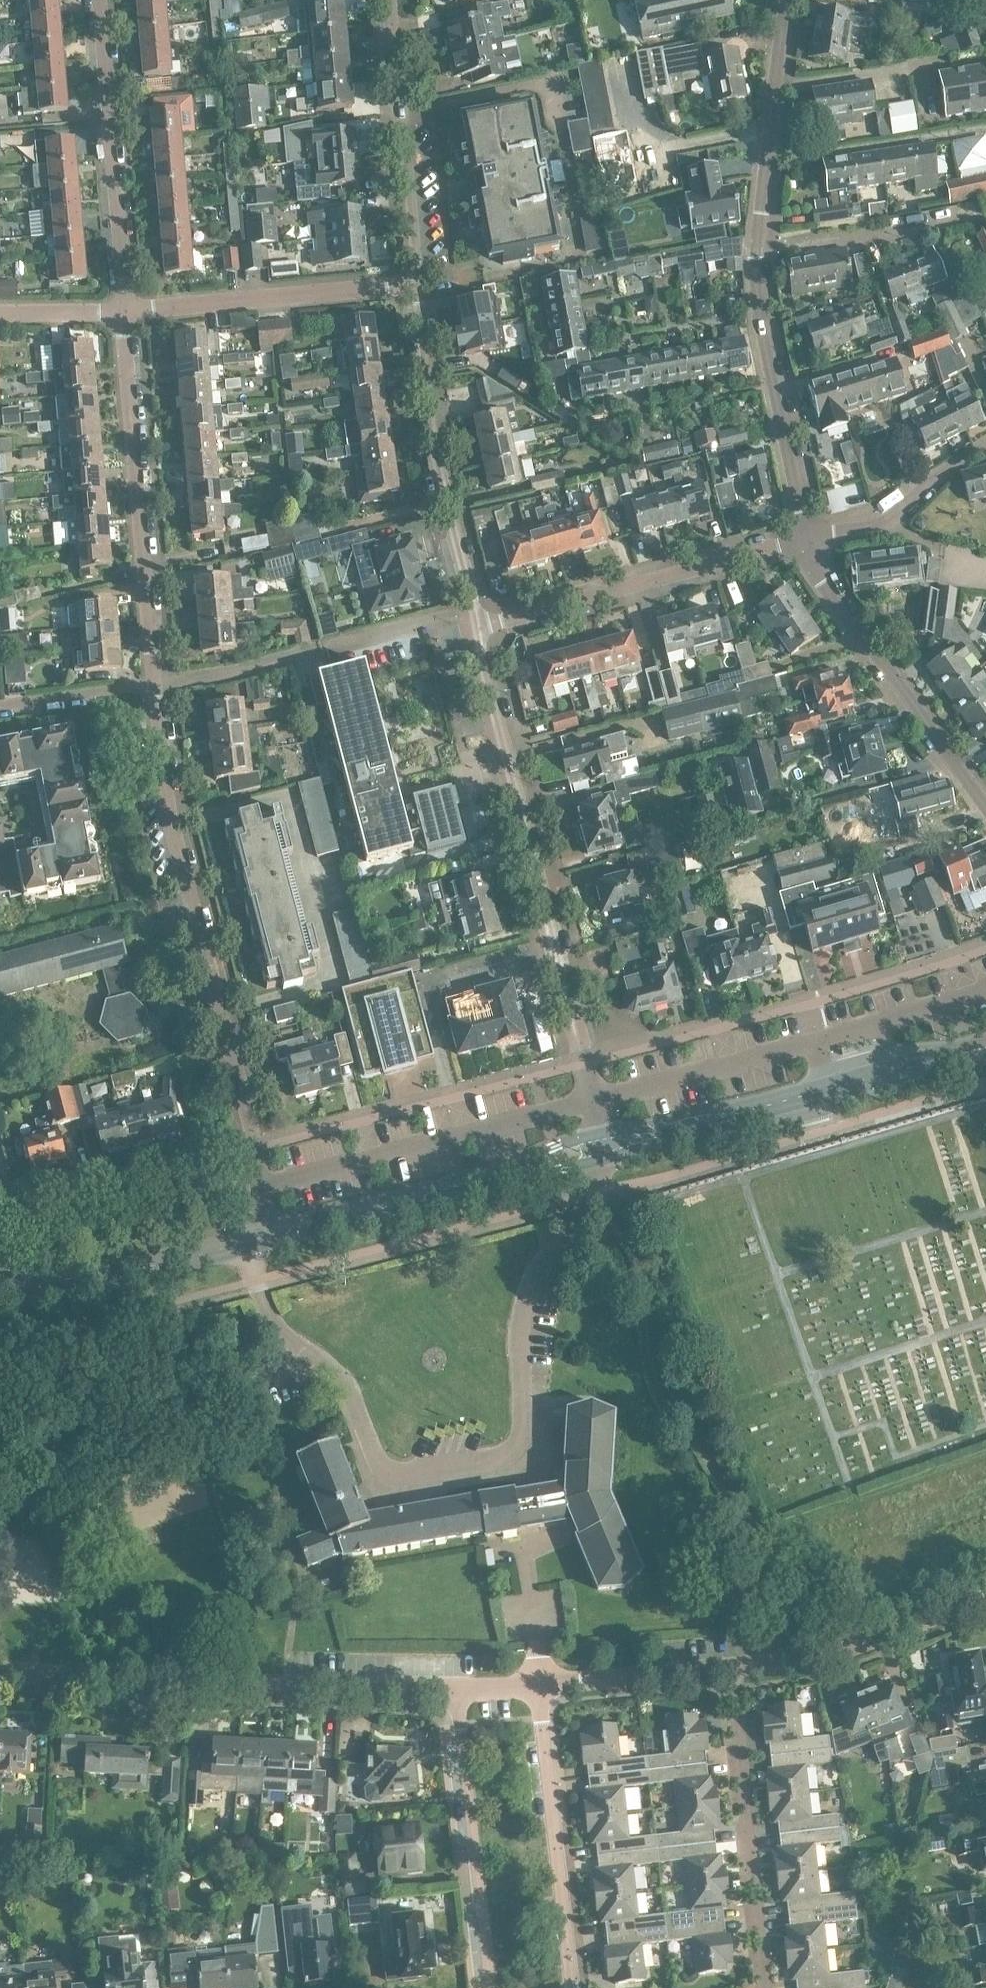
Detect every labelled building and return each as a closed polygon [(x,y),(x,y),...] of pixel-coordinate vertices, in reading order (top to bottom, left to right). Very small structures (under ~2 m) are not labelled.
[(32,19),(58,17),(57,0),(30,0),(32,19)] [(210,12),(219,11),(218,0),(209,0),(210,12)] [(643,40),(696,28),(695,23),(732,15),(729,0),(634,0),(643,40)] [(306,6),(295,7),(298,34),(308,33),(344,29),(342,3),(306,6)] [(504,38),(500,20),(506,18),(503,3),(459,13),(461,22),(443,26),(449,52),(497,41),(497,40),(504,38)] [(140,29),(166,27),(164,4),(138,6),(140,29)] [(261,25),(289,19),(286,4),(221,20),(226,41),(264,37),(261,25)] [(18,30),(26,31),(28,9),(20,9),(18,30)] [(848,39),(852,14),(819,9),(817,20),(815,22),(813,33),(848,39)] [(219,11),(210,12),(211,24),(221,24),(219,11)] [(864,28),(866,16),(856,15),(854,26),(864,28)] [(873,29),(875,18),(866,16),(864,28),(873,29)] [(58,17),(32,19),(34,43),(60,40),(58,17)] [(884,30),(886,19),(876,18),(874,28),(884,30)] [(946,54),(982,48),(970,18),(951,25),(957,38),(942,44),(946,54)] [(221,24),(211,24),(212,37),(222,36),(221,24)] [(142,52),(168,50),(166,27),(140,29),(142,52)] [(311,59),(347,55),(344,29),(308,33),(310,48),(299,49),(299,50),(287,51),(288,61),(301,60),(311,59)] [(844,64),(848,39),(813,33),(811,46),(813,48),(811,59),(844,64)] [(223,48),(222,36),(212,37),(213,49),(223,48)] [(60,40),(34,43),(36,66),(62,64),(60,40)] [(504,60),(502,61),(497,41),(449,52),(454,77),(472,73),(474,83),(507,76),(504,60)] [(738,59),(731,60),(730,52),(701,57),(699,46),(662,52),(662,49),(636,54),(644,100),(684,93),(681,76),(707,71),(714,104),(745,98),(738,59)] [(168,50),(142,52),(144,76),(170,74),(169,63),(179,62),(178,49),(168,50)] [(311,59),(311,67),(313,85),(349,81),(347,55),(311,59)] [(858,66),(859,57),(851,56),(849,69),(858,66)] [(302,70),(301,60),(288,61),(289,71),(302,70)] [(600,61),(576,66),(578,78),(603,73),(600,61)] [(38,89),(64,87),(62,64),(36,66),(38,89)] [(246,65),(233,65),(234,77),(246,76),(246,65)] [(615,69),(620,100),(638,97),(632,67),(615,69)] [(939,75),(946,117),(985,110),(985,68),(939,75)] [(581,90),(605,85),(603,73),(578,78),(581,90)] [(313,85),(316,110),(316,111),(352,108),(349,81),(313,85)] [(869,82),(839,86),(844,118),(846,126),(862,123),(861,115),(874,113),(869,82)] [(583,102),(608,97),(605,85),(581,90),(583,102)] [(839,86),(813,90),(818,122),(821,121),(824,144),(839,141),(845,140),(844,131),(837,132),(836,127),(846,126),(844,118),(839,86)] [(64,87),(38,89),(21,90),(23,114),(66,111),(64,87)] [(238,130),(264,128),(262,110),(268,110),(266,89),(234,92),(238,130)] [(156,112),(151,112),(153,136),(180,134),(193,132),(190,97),(155,100),(156,112)] [(586,114),(610,110),(608,97),(583,102),(586,114)] [(294,101),(295,112),(306,111),(305,100),(294,101)] [(533,254),(559,249),(553,220),(561,219),(555,190),(565,188),(560,161),(550,163),(545,134),(537,135),(531,106),(519,109),(517,100),(487,105),(487,110),(461,115),(467,144),(459,146),(460,149),(455,149),(457,161),(462,161),(465,177),(473,175),(477,197),(469,199),(472,215),(468,216),(470,228),(475,227),(475,230),(483,229),(489,258),(501,256),(503,265),(534,259),(533,254)] [(911,103),(886,107),(887,113),(890,131),(891,136),(916,132),(911,103)] [(586,114),(587,120),(588,126),(612,122),(610,110),(586,114)] [(887,113),(877,115),(880,132),(890,131),(887,113)] [(591,138),(588,126),(587,120),(567,124),(573,155),(593,151),(591,138)] [(588,126),(591,138),(615,134),(612,122),(588,126)] [(310,123),(283,129),(287,164),(294,163),(314,162),(356,158),(354,132),(312,136),(311,123),(310,123)] [(636,180),(626,131),(615,134),(591,138),(600,187),(636,180)] [(180,134),(153,136),(155,159),(182,157),(180,134)] [(73,139),(34,142),(36,166),(48,165),(75,163),(73,139)] [(10,144),(10,156),(29,155),(28,143),(10,144)] [(222,145),(224,157),(233,156),(232,144),(222,145)] [(904,181),(915,180),(917,192),(938,189),(931,145),(879,153),(881,168),(887,167),(888,172),(903,169),(904,177),(904,181)] [(887,167),(881,168),(879,153),(850,157),(855,189),(856,188),(904,181),(904,177),(903,169),(888,172),(887,167)] [(225,169),(234,169),(233,156),(224,157),(225,169)] [(182,157),(155,159),(157,182),(184,180),(182,157)] [(850,157),(823,161),(828,193),(831,192),(833,207),(850,205),(848,194),(857,193),(856,188),(855,189),(850,157)] [(314,162),(294,163),(297,189),(298,202),(330,199),(329,186),(359,184),(356,158),(314,162)] [(77,186),(75,163),(48,165),(50,188),(77,186)] [(740,222),(733,187),(721,190),(716,164),(707,165),(688,169),(692,195),(684,196),(687,209),(677,211),(681,228),(690,227),(691,231),(740,222)] [(226,182),(236,181),(234,169),(225,169),(226,182)] [(237,183),(249,182),(249,171),(237,171),(237,183)] [(945,184),(950,203),(985,195),(985,175),(945,184)] [(157,182),(159,206),(186,203),(184,180),(157,182)] [(227,194),(237,193),(236,181),(226,182),(227,194)] [(79,209),(77,186),(50,188),(53,212),(79,209)] [(228,207),(238,206),(237,193),(227,194),(228,207)] [(159,206),(161,229),(188,227),(186,203),(159,206)] [(886,213),(884,203),(868,206),(869,216),(886,213)] [(833,207),(813,210),(815,224),(852,218),(852,216),(860,215),(858,204),(851,205),(850,205),(833,207)] [(229,219),(239,218),(238,206),(228,207),(229,219)] [(81,233),(79,209),(53,212),(41,213),(43,236),(55,235),(81,233)] [(320,239),(363,235),(361,209),(311,214),(312,225),(318,225),(320,239)] [(240,231),(239,218),(229,219),(231,232),(240,231)] [(247,221),(249,246),(276,243),(274,218),(247,221)] [(161,229),(163,252),(190,250),(188,227),(161,229)] [(564,232),(565,260),(598,259),(597,231),(564,232)] [(985,256),(985,232),(977,236),(985,256)] [(57,258),(83,256),(81,233),(55,235),(55,242),(57,258)] [(363,235),(320,239),(321,254),(314,254),(315,266),(366,261),(363,235)] [(626,259),(623,243),(612,246),(615,261),(626,259)] [(246,246),(242,247),(245,271),(261,269),(259,245),(246,246)] [(722,258),(719,246),(702,250),(705,261),(722,258)] [(822,291),(853,286),(846,248),(829,252),(829,255),(824,256),(823,249),(815,251),(822,291)] [(923,288),(944,280),(932,248),(922,251),(924,257),(911,262),(922,288),(923,288)] [(165,276),(192,274),(190,250),(163,252),(165,276)] [(238,269),(236,250),(224,251),(226,271),(238,269)] [(701,250),(676,255),(678,265),(678,271),(695,269),(694,263),(703,261),(701,250)] [(785,260),(791,296),(822,291),(815,251),(808,252),(809,260),(804,261),(804,256),(785,260)] [(676,255),(660,258),(661,268),(678,265),(676,255)] [(896,268),(882,273),(893,300),(906,294),(910,305),(927,299),(923,288),(922,288),(911,262),(908,255),(900,258),(893,260),(896,268)] [(59,282),(85,280),(83,256),(57,258),(59,282)] [(858,278),(861,278),(871,275),(866,256),(853,259),(858,278)] [(615,263),(602,265),(604,275),(616,273),(617,277),(633,274),(642,279),(652,277),(648,258),(615,263)] [(585,279),(604,275),(602,265),(583,269),(585,279)] [(700,271),(661,272),(661,291),(701,291),(700,271)] [(958,277),(961,286),(974,281),(970,272),(958,277)] [(579,299),(574,275),(541,281),(545,305),(579,299)] [(0,282),(0,298),(16,298),(16,282),(0,282)] [(968,292),(979,313),(985,310),(985,283),(968,292)] [(494,286),(483,288),(484,296),(496,294),(494,286)] [(951,291),(932,299),(952,343),(967,335),(963,327),(979,319),(967,294),(956,300),(953,293),(951,291)] [(583,323),(579,299),(545,305),(550,330),(583,323)] [(489,303),(451,309),(454,329),(478,326),(493,324),(489,303)] [(798,330),(807,327),(816,352),(865,334),(867,339),(883,334),(879,322),(878,320),(863,326),(857,309),(843,314),(840,306),(825,311),(828,319),(819,322),(816,313),(794,320),(798,330)] [(903,321),(897,306),(886,310),(892,325),(903,321)] [(525,307),(518,308),(520,320),(527,319),(525,307)] [(630,331),(649,322),(641,307),(622,316),(630,331)] [(376,342),(372,317),(343,321),(343,319),(332,320),(334,334),(344,333),(346,347),(376,342)] [(527,319),(520,320),(522,332),(530,331),(527,319)] [(868,344),(871,353),(896,344),(887,319),(879,322),(883,334),(885,338),(868,344)] [(289,321),(276,322),(278,345),(291,344),(290,331),(289,322),(289,321)] [(299,321),(289,322),(290,331),(299,331),(299,321)] [(903,321),(892,325),(900,345),(911,340),(903,321)] [(257,323),(259,347),(272,345),(270,322),(257,323)] [(566,354),(567,361),(575,359),(576,364),(590,362),(588,350),(583,323),(550,330),(555,356),(566,354)] [(452,335),(449,335),(451,348),(453,347),(454,352),(496,346),(493,324),(478,326),(454,329),(453,329),(451,330),(452,335)] [(724,329),(726,341),(716,342),(719,358),(726,357),(729,373),(746,369),(746,370),(747,370),(750,365),(748,356),(744,352),(741,338),(740,338),(738,327),(724,329)] [(908,343),(914,360),(934,353),(951,348),(945,331),(908,343)] [(207,358),(219,357),(216,332),(174,335),(177,361),(207,358)] [(376,342),(346,347),(333,349),(337,373),(350,371),(380,367),(376,342)] [(699,346),(704,377),(729,373),(726,357),(719,358),(716,342),(699,346)] [(91,343),(51,346),(54,372),(93,368),(91,343)] [(689,380),(704,377),(699,346),(675,350),(678,366),(686,364),(689,380)] [(955,356),(951,348),(934,353),(937,364),(949,359),(955,356)] [(316,360),(330,358),(329,349),(314,351),(316,360)] [(659,353),(665,384),(689,380),(686,364),(678,366),(675,350),(659,353)] [(649,387),(665,384),(659,353),(635,357),(638,373),(646,372),(649,387)] [(238,364),(253,363),(252,354),(237,355),(238,364)] [(961,355),(956,357),(950,360),(957,374),(968,369),(961,355)] [(221,365),(236,364),(236,356),(221,357),(221,365)] [(292,356),(279,358),(282,381),(295,379),(292,356)] [(207,358),(177,361),(179,386),(209,383),(208,369),(219,368),(219,357),(207,358)] [(594,365),(597,381),(604,379),(607,395),(649,387),(646,372),(638,373),(635,357),(594,365)] [(906,393),(897,361),(896,358),(832,378),(843,413),(906,393)] [(567,361),(564,361),(566,374),(568,374),(578,372),(577,368),(576,364),(575,359),(567,361)] [(541,380),(566,376),(566,374),(564,361),(538,366),(541,380)] [(568,374),(566,374),(566,376),(569,389),(581,387),(583,400),(607,395),(604,379),(597,381),(594,365),(577,368),(578,372),(568,374)] [(522,379),(502,366),(494,378),(515,391),(522,379)] [(383,392),(380,367),(350,371),(353,396),(383,392)] [(26,374),(27,386),(55,383),(56,397),(96,393),(93,368),(54,372),(26,374)] [(306,378),(308,389),(328,386),(326,375),(306,378)] [(819,420),(820,420),(823,432),(846,424),(843,413),(832,378),(809,385),(819,420)] [(512,398),(511,393),(486,379),(476,381),(481,400),(483,413),(517,405),(516,397),(512,398)] [(224,390),(238,389),(238,380),(223,382),(224,390)] [(950,381),(943,385),(946,392),(954,389),(950,381)] [(209,383),(179,386),(181,410),(211,408),(210,392),(216,392),(215,382),(209,383)] [(950,403),(964,431),(983,422),(965,384),(946,394),(950,403)] [(919,396),(924,406),(935,401),(930,391),(919,396)] [(357,421),(387,416),(383,392),(353,396),(357,421)] [(98,418),(96,393),(56,397),(58,422),(98,418)] [(926,410),(924,406),(919,396),(900,406),(902,422),(910,417),(926,450),(946,440),(932,412),(930,408),(926,410)] [(323,410),(337,407),(336,399),(322,401),(323,410)] [(942,407),(932,412),(946,440),(964,431),(950,403),(942,407)] [(240,405),(226,407),(226,415),(241,414),(240,405)] [(211,408),(181,410),(183,435),(213,433),(211,408)] [(892,422),(888,410),(879,413),(883,425),(892,422)] [(508,436),(506,425),(503,412),(475,419),(477,430),(476,432),(477,438),(479,440),(480,443),(508,436)] [(732,413),(711,418),(713,428),(734,424),(732,413)] [(357,421),(345,423),(348,447),(354,447),(361,446),(391,441),(387,416),(357,421)] [(100,443),(98,418),(58,422),(60,447),(100,443)] [(37,424),(38,432),(53,431),(52,422),(37,424)] [(327,434),(341,432),(340,423),(325,426),(327,434)] [(723,434),(726,446),(747,441),(744,429),(723,434)] [(851,438),(848,429),(835,434),(838,443),(851,438)] [(229,432),(230,440),(245,439),(244,430),(229,432)] [(694,435),(696,447),(717,442),(714,430),(694,435)] [(885,430),(877,433),(879,438),(887,436),(885,430)] [(519,434),(508,436),(511,447),(522,445),(534,442),(532,431),(519,434)] [(183,435),(185,460),(215,458),(213,433),(183,435)] [(270,434),(272,452),(281,451),(279,433),(270,434)] [(296,435),(285,436),(287,457),(298,455),(296,435)] [(483,461),(485,464),(485,465),(513,458),(511,447),(508,436),(480,443),(482,452),(481,456),(483,461)] [(576,437),(562,441),(564,450),(578,446),(576,437)] [(365,470),(394,466),(391,441),(361,446),(354,447),(343,448),(345,458),(362,455),(365,470)] [(676,441),(642,448),(645,461),(679,454),(676,441)] [(62,472),(102,468),(100,443),(60,447),(62,472)] [(840,446),(846,465),(856,462),(850,443),(840,446)] [(707,462),(722,459),(727,479),(747,474),(754,502),(771,498),(764,470),(765,470),(760,450),(734,456),(731,446),(705,452),(707,462)] [(326,461),(345,458),(343,448),(324,451),(326,461)] [(232,456),(233,465),(247,464),(246,455),(232,456)] [(185,460),(188,485),(218,483),(215,458),(185,460)] [(488,484),(490,486),(491,490),(526,482),(520,458),(513,459),(513,458),(485,465),(487,475),(486,478),(488,484)] [(228,466),(229,479),(260,476),(258,463),(228,466)] [(709,515),(699,481),(683,485),(681,477),(683,477),(679,463),(670,465),(673,479),(677,492),(685,521),(709,515)] [(673,479),(670,465),(660,468),(664,482),(673,479)] [(385,501),(384,493),(398,491),(394,466),(365,470),(355,472),(360,505),(385,501)] [(969,501),(985,496),(985,466),(960,473),(969,501)] [(65,497),(104,493),(102,468),(62,472),(65,497)] [(532,493),(565,485),(562,471),(528,479),(532,493)] [(612,477),(618,498),(631,494),(626,473),(612,477)] [(620,505),(618,498),(612,477),(612,475),(599,479),(607,508),(620,505)] [(218,483),(188,485),(190,510),(220,507),(219,494),(233,493),(232,481),(218,483)] [(713,487),(720,511),(733,508),(726,483),(713,487)] [(285,490),(269,492),(270,503),(286,501),(285,490)] [(655,498),(663,527),(685,521),(677,492),(655,498)] [(107,518),(104,493),(65,497),(52,498),(53,510),(75,508),(77,521),(107,518)] [(643,502),(631,505),(639,534),(663,527),(655,498),(654,498),(653,493),(641,496),(643,502)] [(583,553),(591,551),(592,547),(606,543),(592,494),(583,497),(588,517),(573,521),(583,553)] [(544,508),(548,520),(557,517),(554,505),(544,508)] [(223,541),(221,518),(240,516),(239,506),(220,507),(190,510),(192,536),(206,534),(207,542),(223,541)] [(548,520),(544,508),(535,511),(538,522),(548,520)] [(504,511),(494,514),(510,570),(524,566),(527,569),(535,566),(526,534),(525,529),(510,533),(504,511)] [(319,539),(313,514),(288,520),(294,545),(319,539)] [(921,515),(915,522),(922,529),(926,524),(925,519),(921,515)] [(67,521),(69,546),(79,546),(109,543),(107,518),(77,521),(67,521)] [(263,525),(269,551),(290,546),(294,545),(288,520),(263,525)] [(558,556),(571,553),(574,555),(583,553),(573,521),(550,527),(558,556)] [(535,566),(544,564),(545,560),(558,556),(550,527),(526,534),(535,566)] [(8,535),(8,528),(7,528),(0,528),(0,536),(8,535)] [(365,531),(339,538),(343,551),(353,548),(370,613),(426,599),(410,535),(374,545),(373,542),(368,544),(365,531)] [(66,532),(51,534),(53,557),(69,555),(66,532)] [(10,551),(9,543),(0,544),(0,552),(10,551)] [(97,570),(111,568),(109,543),(79,546),(82,579),(98,577),(97,570)] [(918,577),(914,549),(853,557),(857,585),(918,577)] [(289,550),(261,557),(266,574),(293,566),(289,550)] [(928,559),(924,591),(930,592),(937,593),(941,560),(928,559)] [(241,591),(240,576),(196,580),(198,605),(230,602),(242,601),(251,600),(250,590),(241,591)] [(936,618),(952,620),(956,590),(940,588),(936,618)] [(802,614),(786,590),(759,609),(775,632),(802,614)] [(933,632),(937,593),(930,592),(924,591),(921,591),(919,608),(917,631),(933,632)] [(0,597),(0,610),(18,605),(15,593),(0,597)] [(736,594),(726,598),(734,617),(744,614),(736,594)] [(256,600),(251,600),(242,601),(243,610),(257,609),(256,600)] [(198,605),(200,629),(232,626),(230,602),(198,605)] [(116,625),(114,603),(68,607),(69,629),(81,628),(116,625)] [(693,648),(720,641),(712,609),(685,616),(693,648)] [(775,632),(791,655),(818,637),(802,614),(775,632)] [(684,661),(696,658),(693,648),(685,616),(658,624),(666,656),(681,651),(684,661)] [(333,619),(318,623),(323,640),(337,636),(333,619)] [(296,632),(305,632),(304,622),(295,622),(296,632)] [(253,624),(232,626),(200,629),(202,653),(234,650),(233,637),(254,635),(253,624)] [(81,628),(83,649),(118,646),(116,625),(81,628)] [(606,638),(617,679),(641,673),(631,634),(617,638),(614,636),(606,638)] [(602,684),(617,679),(606,638),(597,640),(596,644),(583,648),(597,697),(605,695),(602,684)] [(61,641),(62,651),(71,650),(70,640),(61,641)] [(749,641),(735,645),(740,659),(742,668),(756,664),(749,641)] [(971,673),(962,660),(968,655),(960,644),(954,649),(954,648),(926,668),(937,682),(935,684),(940,691),(942,689),(944,692),(971,673)] [(83,649),(73,650),(74,672),(85,671),(120,668),(118,646),(83,649)] [(590,712),(600,709),(597,697),(583,648),(570,651),(567,648),(558,651),(567,683),(581,680),(590,712)] [(72,660),(71,650),(62,651),(63,661),(72,660)] [(558,651),(550,653),(549,657),(535,661),(548,710),(558,707),(552,687),(567,683),(558,651)] [(20,657),(5,658),(6,671),(21,670),(20,657)] [(756,664),(742,668),(743,670),(746,682),(772,675),(768,661),(756,664)] [(306,686),(301,666),(292,668),(297,688),(306,686)] [(450,788),(436,792),(412,798),(413,799),(399,802),(392,774),(389,763),(383,765),(364,689),(369,687),(364,666),(310,680),(317,707),(325,705),(366,861),(409,850),(411,857),(426,853),(427,854),(465,844),(450,788)] [(668,708),(665,700),(658,672),(657,668),(645,671),(654,703),(647,705),(649,713),(660,710),(668,708)] [(658,672),(665,700),(668,708),(683,704),(673,668),(658,672)] [(979,684),(985,679),(977,668),(971,673),(944,692),(954,706),(952,707),(957,714),(959,713),(961,716),(985,698),(985,693),(979,684)] [(848,691),(844,675),(838,677),(836,669),(793,680),(792,683),(794,691),(804,688),(807,701),(815,699),(848,691)] [(738,684),(746,682),(743,670),(718,677),(720,682),(705,686),(708,697),(735,690),(739,689),(738,684)] [(735,690),(742,718),(764,712),(760,696),(779,691),(775,674),(773,675),(772,675),(746,682),(738,684),(739,689),(735,690)] [(692,692),(694,701),(706,698),(704,689),(692,692)] [(660,710),(668,741),(743,722),(742,718),(735,690),(683,704),(668,708),(660,710)] [(797,721),(785,724),(788,736),(813,729),(821,727),(820,723),(844,716),(842,709),(852,706),(848,691),(815,699),(807,701),(804,702),(807,715),(796,718),(797,721)] [(971,730),(969,731),(974,738),(976,737),(978,740),(985,734),(985,698),(961,716),(971,730)] [(253,702),(254,710),(270,709),(268,700),(253,702)] [(244,727),(241,702),(208,706),(211,731),(227,729),(244,727)] [(555,733),(578,726),(574,713),(551,719),(555,733)] [(271,723),(255,725),(256,734),(272,732),(271,723)] [(659,723),(635,729),(642,755),(665,749),(659,723)] [(877,740),(879,738),(878,731),(875,730),(874,726),(851,732),(849,727),(837,730),(838,733),(829,735),(829,733),(827,733),(825,726),(821,727),(813,729),(818,747),(832,743),(832,744),(840,742),(842,748),(858,744),(859,748),(878,742),(877,740)] [(247,750),(244,727),(227,729),(211,731),(213,754),(230,752),(247,750)] [(98,868),(96,858),(89,860),(84,829),(90,828),(82,783),(75,784),(69,754),(76,752),(71,729),(32,737),(33,743),(19,746),(18,739),(0,743),(0,774),(2,783),(40,775),(54,850),(17,857),(14,839),(4,840),(2,824),(0,824),(0,894),(9,893),(10,898),(23,895),(23,896),(47,892),(46,885),(60,883),(61,889),(100,882),(98,868)] [(613,784),(618,782),(640,776),(635,756),(627,758),(625,751),(627,750),(622,733),(600,739),(600,742),(560,753),(561,757),(563,756),(568,774),(566,775),(569,787),(605,777),(607,785),(613,783),(613,784)] [(751,746),(766,742),(763,733),(749,737),(751,746)] [(793,754),(788,737),(775,740),(779,757),(793,754)] [(726,802),(715,805),(721,828),(732,825),(730,819),(761,811),(757,795),(779,789),(767,741),(741,748),(744,759),(716,767),(726,802)] [(887,764),(885,757),(882,756),(878,742),(859,748),(858,744),(842,748),(840,742),(832,744),(832,743),(818,747),(821,759),(834,756),(841,780),(850,778),(850,779),(885,770),(885,766),(887,764)] [(200,743),(186,744),(187,758),(201,756),(200,743)] [(275,757),(274,748),(258,750),(259,758),(266,758),(275,757)] [(259,772),(250,773),(247,750),(230,752),(213,754),(216,779),(228,777),(230,795),(260,787),(259,772)] [(316,767),(320,779),(322,787),(331,785),(326,764),(316,767)] [(666,770),(655,773),(657,781),(668,778),(666,770)] [(654,772),(640,776),(618,782),(621,791),(590,799),(591,802),(576,807),(581,825),(613,816),(614,818),(623,816),(619,803),(629,801),(628,795),(658,786),(654,772)] [(323,791),(322,787),(320,779),(298,784),(301,797),(323,791)] [(868,791),(872,805),(903,797),(907,813),(899,816),(905,836),(918,832),(913,817),(953,806),(946,781),(903,793),(900,782),(868,791)] [(326,803),(323,791),(301,797),(304,809),(326,803)] [(721,828),(715,805),(711,792),(696,797),(706,832),(721,828)] [(329,815),(326,803),(304,809),(307,821),(329,815)] [(283,990),(303,985),(300,976),(316,972),(312,959),(307,960),(273,831),(278,830),(285,856),(292,854),(285,827),(284,828),(279,809),(270,812),(271,816),(259,819),(257,810),(237,815),(239,820),(223,824),(229,845),(234,844),(237,855),(232,857),(237,878),(243,876),(246,889),(249,901),(244,903),(254,943),(260,941),(266,966),(261,968),(266,989),(282,985),(283,990)] [(332,827),(329,815),(307,821),(311,833),(332,827)] [(581,825),(581,827),(580,827),(581,830),(579,834),(580,840),(584,842),(588,854),(604,850),(604,852),(626,846),(627,850),(645,845),(640,825),(617,831),(614,818),(613,816),(581,825)] [(750,825),(714,834),(719,850),(754,840),(750,825)] [(336,840),(332,827),(311,833),(314,845),(336,840)] [(957,851),(955,847),(936,854),(954,895),(959,893),(966,909),(985,901),(985,839),(957,851)] [(339,852),(336,840),(314,845),(317,858),(339,852)] [(626,856),(629,866),(630,866),(632,873),(594,883),(598,897),(596,898),(599,910),(601,909),(602,912),(620,908),(623,921),(643,916),(635,886),(682,873),(674,843),(626,856)] [(773,856),(783,893),(813,884),(812,884),(837,877),(831,858),(826,859),(821,843),(773,856)] [(902,848),(904,855),(923,850),(921,843),(902,848)] [(917,877),(932,870),(928,859),(912,865),(917,877)] [(490,902),(482,871),(464,876),(465,881),(458,883),(456,878),(439,882),(444,902),(433,904),(436,916),(490,902)] [(783,893),(779,894),(790,930),(805,926),(813,953),(819,951),(819,950),(844,943),(846,947),(859,944),(857,938),(870,935),(870,936),(879,933),(875,918),(885,915),(872,875),(815,892),(813,884),(783,893)] [(914,887),(915,891),(909,893),(918,913),(924,911),(925,914),(944,906),(932,879),(914,887)] [(498,933),(490,902),(436,916),(432,917),(434,923),(438,922),(439,927),(461,922),(466,941),(498,933)] [(411,912),(413,922),(427,918),(425,908),(411,912)] [(354,909),(332,914),(335,926),(357,921),(354,909)] [(770,946),(767,937),(776,934),(770,910),(758,913),(761,924),(751,927),(754,939),(740,943),(749,979),(777,971),(774,962),(775,961),(771,946),(770,946)] [(427,918),(413,922),(416,932),(430,928),(427,918)] [(0,956),(0,993),(1,993),(0,990),(32,982),(33,985),(43,982),(42,979),(57,975),(58,978),(68,975),(67,973),(82,969),(83,972),(93,969),(93,966),(107,962),(108,965),(111,965),(113,974),(111,975),(114,985),(117,985),(120,999),(117,1000),(124,1027),(127,1026),(131,1041),(128,1042),(131,1053),(166,1044),(135,921),(0,956)] [(360,933),(357,921),(335,926),(338,939),(360,933)] [(719,988),(750,980),(749,979),(740,943),(736,930),(705,939),(702,928),(681,934),(688,957),(707,952),(708,953),(709,952),(719,988)] [(318,956),(311,929),(304,931),(311,958),(318,956)] [(363,945),(360,933),(338,939),(342,951),(363,945)] [(663,944),(649,948),(654,964),(668,961),(663,944)] [(367,957),(363,945),(342,951),(345,963),(367,957)] [(411,971),(419,969),(416,955),(369,967),(370,969),(373,981),(411,971)] [(369,967),(367,957),(345,963),(348,975),(370,969),(369,967)] [(656,1006),(680,999),(671,967),(648,974),(656,1006)] [(370,969),(348,975),(351,988),(370,983),(370,982),(373,981),(370,969)] [(413,1063),(434,1057),(411,971),(373,981),(370,982),(370,983),(351,988),(341,990),(364,1075),(384,1070),(385,1074),(414,1067),(413,1063)] [(648,974),(624,980),(628,994),(625,999),(628,1009),(634,1012),(656,1006),(648,974)] [(524,1038),(519,1018),(523,1017),(519,1002),(515,1003),(510,983),(444,1001),(458,1055),(524,1038)] [(296,1002),(273,1008),(277,1023),(300,1017),(296,1002)] [(304,1044),(307,1044),(314,1042),(311,1030),(301,1032),(304,1044)] [(337,1047),(347,1044),(345,1034),(334,1036),(337,1047)] [(52,1040),(35,1041),(36,1054),(53,1053),(52,1040)] [(319,1050),(316,1041),(307,1044),(320,1092),(343,1085),(338,1067),(337,1066),(336,1065),(335,1065),(333,1060),(336,1059),(333,1047),(319,1050)] [(292,1079),(296,1098),(320,1092),(307,1044),(298,1046),(300,1055),(286,1059),(290,1072),(292,1071),(293,1076),(292,1077),(292,1078),(291,1079),(292,1079)] [(132,1072),(110,1078),(113,1090),(125,1087),(135,1090),(138,1080),(134,1079),(132,1072)] [(163,1099),(143,1105),(144,1109),(145,1109),(153,1138),(179,1132),(175,1118),(179,1117),(175,1102),(176,1078),(163,1078),(163,1099)] [(102,1152),(128,1145),(118,1109),(105,1112),(103,1104),(90,1107),(84,1085),(72,1088),(79,1117),(91,1114),(96,1131),(95,1132),(97,1138),(98,1138),(102,1152)] [(23,1140),(14,1143),(18,1156),(27,1154),(31,1171),(35,1170),(35,1171),(42,1174),(47,1168),(47,1167),(66,1162),(58,1130),(54,1131),(52,1126),(79,1119),(71,1088),(44,1095),(35,1098),(38,1107),(46,1105),(50,1118),(37,1122),(40,1134),(23,1139),(23,1140)] [(117,1106),(118,1109),(128,1145),(153,1138),(145,1109),(144,1109),(131,1113),(128,1103),(117,1106)] [(485,1537),(519,1531),(518,1527),(575,1518),(581,1533),(574,1536),(597,1590),(622,1589),(641,1572),(613,1504),(611,1504),(608,1496),(608,1487),(610,1487),(614,1413),(591,1404),(567,1411),(563,1469),(570,1470),(569,1487),(513,1497),(512,1492),(363,1518),(333,1441),(330,1442),(331,1445),(297,1458),(301,1468),(296,1470),(301,1483),(306,1481),(325,1530),(297,1542),(307,1568),(341,1555),(341,1557),(484,1533),(485,1537)] [(255,1550),(258,1557),(269,1553),(266,1545),(255,1550)] [(928,1678),(932,1699),(952,1696),(952,1694),(985,1689),(983,1677),(980,1675),(977,1655),(974,1656),(971,1654),(964,1655),(962,1658),(949,1660),(953,1682),(950,1682),(951,1689),(943,1690),(941,1676),(928,1678)] [(902,1714),(890,1682),(886,1684),(883,1682),(877,1685),(875,1688),(872,1689),(873,1691),(865,1693),(887,1751),(888,1760),(889,1763),(903,1758),(893,1733),(892,1733),(891,1729),(886,1731),(884,1726),(889,1724),(887,1720),(902,1714)] [(985,1689),(952,1694),(952,1696),(955,1715),(937,1718),(940,1732),(952,1730),(952,1726),(957,1725),(957,1726),(970,1723),(970,1720),(985,1718),(985,1689)] [(887,1751),(865,1693),(858,1696),(857,1695),(854,1696),(851,1694),(844,1697),(843,1700),(840,1701),(851,1733),(866,1727),(868,1732),(872,1730),(874,1735),(869,1737),(871,1741),(870,1741),(875,1755),(882,1753),(883,1762),(888,1760),(887,1751)] [(829,1750),(828,1736),(802,1739),(798,1703),(768,1707),(769,1720),(762,1721),(765,1744),(768,1744),(770,1756),(829,1750)] [(667,1718),(671,1754),(645,1757),(647,1771),(706,1764),(704,1751),(708,1751),(705,1727),(698,1728),(697,1715),(667,1718)] [(916,1755),(928,1751),(915,1717),(903,1721),(916,1755)] [(583,1765),(586,1765),(588,1778),(647,1771),(645,1757),(620,1760),(616,1724),(586,1728),(587,1741),(580,1742),(583,1765)] [(842,1724),(830,1726),(834,1751),(846,1749),(842,1724)] [(26,1736),(1,1734),(0,1749),(0,1774),(29,1776),(31,1736),(26,1736)] [(956,1748),(954,1736),(929,1740),(931,1752),(932,1752),(956,1748)] [(145,1792),(146,1763),(149,1763),(149,1759),(146,1758),(146,1753),(101,1750),(100,1740),(62,1737),(60,1763),(85,1764),(85,1774),(114,1775),(113,1790),(145,1792)] [(238,1743),(213,1742),(212,1768),(203,1768),(202,1774),(190,1773),(189,1806),(201,1806),(202,1789),(236,1791),(237,1777),(236,1777),(238,1743)] [(236,1777),(237,1777),(262,1779),(264,1744),(238,1743),(236,1777)] [(261,1805),(272,1806),(272,1792),(287,1793),(289,1746),(264,1744),(262,1779),(261,1805)] [(323,1774),(314,1774),(315,1747),(289,1746),(287,1793),(321,1795),(320,1812),(333,1813),(334,1781),(322,1780),(323,1774)] [(932,1752),(936,1771),(948,1768),(950,1781),(951,1788),(969,1785),(972,1799),(974,1799),(983,1807),(984,1811),(985,1810),(985,1768),(980,1769),(979,1767),(967,1769),(963,1748),(956,1749),(956,1748),(932,1752)] [(387,1750),(375,1749),(375,1750),(368,1750),(367,1781),(368,1781),(368,1789),(365,1793),(366,1803),(380,1801),(383,1797),(383,1795),(392,1793),(392,1796),(404,1794),(404,1792),(413,1791),(413,1786),(414,1786),(411,1763),(410,1764),(409,1752),(387,1751),(387,1750)] [(770,1756),(771,1769),(768,1769),(770,1787),(766,1787),(767,1797),(808,1792),(805,1766),(831,1764),(831,1761),(830,1759),(829,1750),(770,1756)] [(162,1800),(177,1800),(179,1765),(164,1764),(162,1800)] [(648,1784),(674,1781),(677,1807),(717,1802),(716,1793),(713,1793),(711,1776),(707,1776),(706,1764),(647,1771),(648,1784)] [(626,1813),(623,1787),(648,1784),(647,1771),(588,1778),(589,1790),(586,1790),(587,1808),(584,1808),(585,1818),(626,1813)] [(339,1775),(339,1789),(356,1789),(356,1775),(339,1775)] [(767,1797),(768,1806),(772,1806),(774,1823),(777,1823),(779,1835),(838,1828),(837,1815),(811,1818),(808,1792),(767,1797)] [(677,1807),(680,1833),(654,1836),(656,1849),(715,1843),(713,1830),(717,1830),(715,1812),(719,1812),(717,1802),(677,1807)] [(338,1804),(337,1815),(348,1815),(349,1809),(344,1804),(338,1804)] [(654,1836),(629,1839),(626,1813),(585,1818),(586,1828),(590,1827),(592,1844),(595,1844),(597,1856),(656,1849),(654,1836)] [(24,1867),(40,1867),(42,1827),(26,1826),(24,1867)] [(895,1826),(884,1828),(885,1836),(897,1834),(895,1826)] [(417,1827),(375,1832),(379,1874),(422,1870),(417,1827)] [(779,1835),(780,1848),(777,1848),(779,1865),(775,1866),(776,1876),(817,1871),(814,1845),(840,1842),(838,1828),(779,1835)] [(968,1842),(968,1840),(955,1843),(958,1856),(980,1852),(983,1871),(985,1870),(985,1871),(985,1839),(968,1842)] [(657,1863),(683,1860),(686,1886),(726,1881),(725,1871),(722,1872),(720,1855),(716,1855),(715,1843),(656,1849),(657,1863)] [(635,1892),(632,1866),(657,1863),(656,1849),(597,1856),(598,1869),(595,1869),(596,1886),(593,1887),(594,1897),(635,1892)] [(344,1898),(368,1895),(366,1876),(359,1876),(357,1855),(339,1857),(344,1898)] [(212,1866),(201,1867),(202,1872),(207,1877),(213,1876),(212,1866)] [(151,1869),(139,1870),(141,1891),(153,1889),(151,1869)] [(776,1876),(777,1885),(781,1885),(783,1902),(786,1902),(788,1914),(855,1906),(854,1893),(820,1896),(817,1871),(776,1876)] [(166,1882),(159,1883),(162,1911),(177,1909),(173,1875),(165,1876),(166,1882)] [(686,1886),(689,1911),(663,1914),(665,1928),(724,1921),(722,1909),(726,1908),(724,1891),(728,1891),(726,1881),(686,1886)] [(663,1914),(638,1917),(635,1892),(594,1897),(595,1906),(599,1906),(601,1923),(604,1923),(606,1935),(665,1928),(663,1914)] [(970,1893),(956,1895),(958,1906),(972,1903),(970,1893)] [(376,1897),(347,1900),(349,1926),(378,1923),(376,1897)] [(788,1914),(789,1927),(786,1927),(788,1944),(784,1945),(785,1954),(826,1949),(823,1924),(857,1920),(855,1906),(788,1914)] [(278,1957),(273,1907),(262,1908),(255,1945),(224,1949),(229,1987),(257,1987),(254,1959),(278,1957)] [(972,1913),(971,1909),(958,1912),(961,1928),(983,1924),(984,1929),(985,1928),(985,1910),(972,1913)] [(310,1913),(284,1915),(287,1940),(288,1940),(289,1948),(302,1947),(305,1981),(303,1981),(304,1985),(331,1982),(327,1944),(313,1946),(310,1913)] [(396,1957),(384,1959),(386,1980),(403,1979),(403,1982),(417,1980),(417,1977),(420,1977),(420,1976),(429,1975),(428,1970),(433,1969),(431,1943),(425,1943),(422,1914),(392,1918),(396,1957)] [(729,1934),(725,1934),(724,1921),(665,1928),(666,1942),(692,1939),(696,1975),(726,1971),(724,1958),(731,1957),(729,1934)] [(645,1981),(641,1945),(666,1942),(665,1928),(606,1935),(607,1948),(604,1948),(606,1972),(613,1971),(615,1984),(645,1981)] [(155,1963),(147,1964),(147,1963),(139,1964),(138,1954),(137,1954),(135,1940),(118,1941),(118,1937),(98,1939),(100,1959),(104,1959),(105,1972),(103,1972),(105,1987),(157,1987),(155,1963)] [(53,1977),(77,1974),(75,1949),(62,1951),(63,1961),(23,1966),(24,1982),(25,1987),(54,1987),(53,1977)] [(195,1949),(167,1952),(171,1987),(199,1984),(199,1987),(229,1987),(224,1949),(195,1952),(195,1949)] [(786,1964),(790,1964),(792,1981),(795,1980),(796,1987),(838,1987),(864,1985),(863,1971),(829,1975),(826,1949),(785,1954),(786,1964)] [(969,1970),(973,1986),(985,1984),(985,1980),(985,1979),(985,1966),(969,1970)] [(10,1984),(9,1980),(0,1981),(0,1987),(25,1987),(24,1982),(10,1984)]
